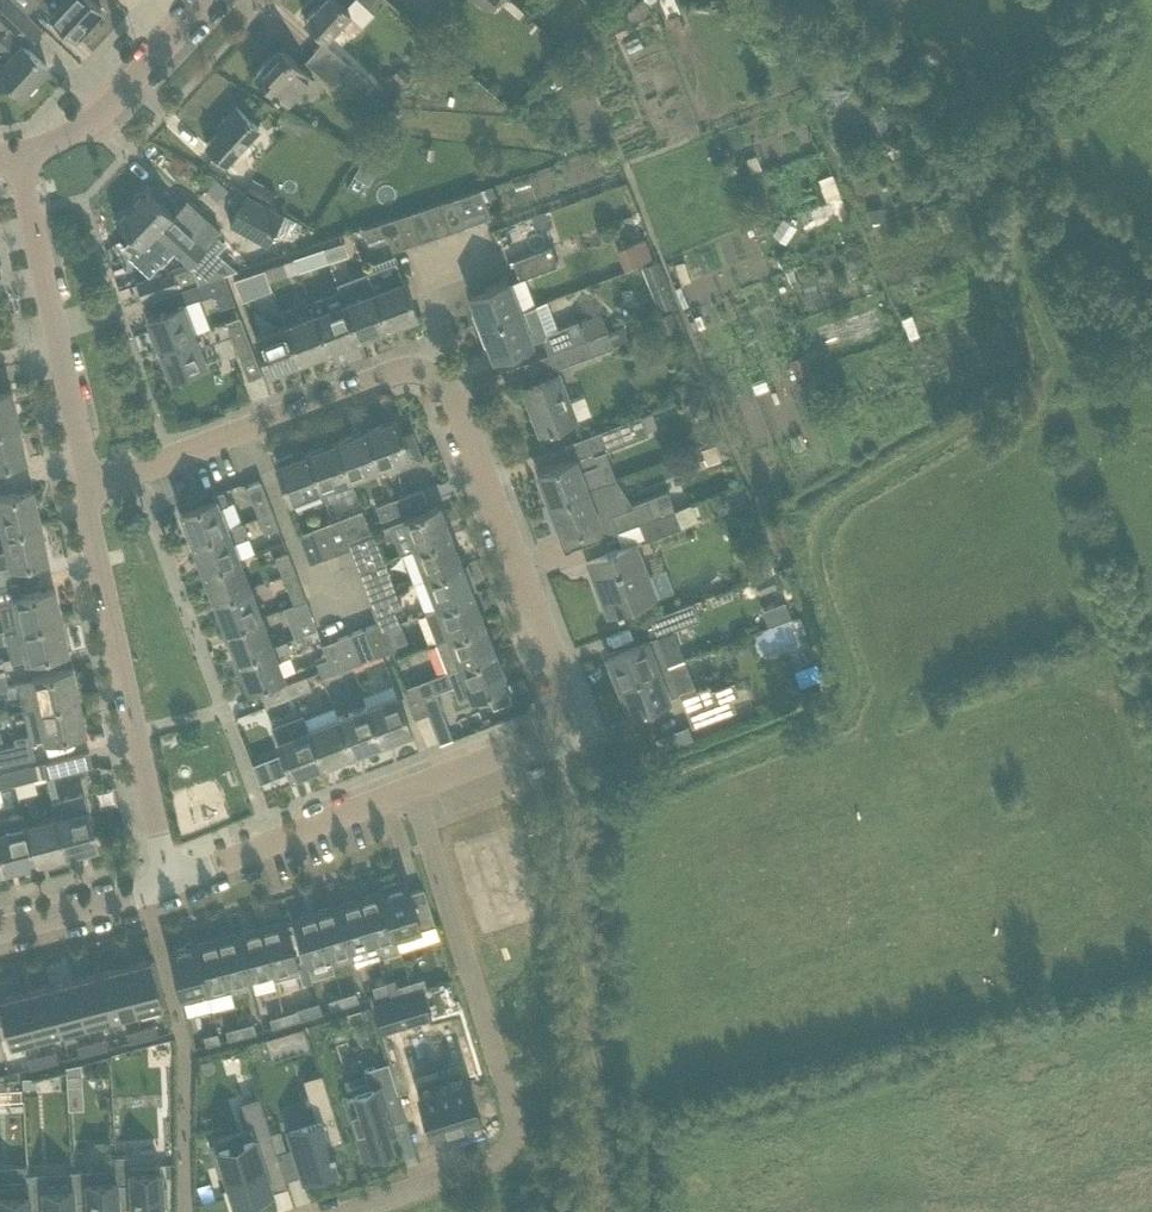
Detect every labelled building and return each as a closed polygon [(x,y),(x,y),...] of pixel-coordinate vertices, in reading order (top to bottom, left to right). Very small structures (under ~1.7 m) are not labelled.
[(7,24),(0,31),(0,74),(21,94),(24,90),(28,91),(35,84),(34,80),(47,66),(25,45),(41,28),(18,7),(11,0),(0,0),(0,18),(7,24)] [(50,12),(58,19),(75,35),(101,7),(93,0),(39,0),(50,12)] [(374,12),(361,0),(351,0),(345,6),(338,0),(320,0),(304,18),(326,38),(340,22),(353,34),(374,12)] [(486,8),(487,7),(494,0),(478,0),(486,8)] [(322,40),(314,50),(352,80),(363,89),(368,94),(375,86),(370,82),(322,40)] [(312,77),(296,62),(278,45),(254,72),(274,91),(273,92),(277,96),(279,95),(288,104),(312,77)] [(352,80),(314,50),(304,60),(333,85),(341,92),(352,80)] [(259,127),(253,121),(235,105),(221,120),(225,123),(206,144),(226,162),(259,127)] [(307,121),(284,108),(277,120),(300,133),(307,121)] [(372,141),(363,158),(378,167),(387,150),(385,149),(372,141)] [(339,152),(350,158),(356,149),(345,142),(339,152)] [(246,191),(248,192),(268,204),(275,192),(253,179),(246,191)] [(491,217),(484,200),(496,196),(492,185),(480,189),(465,193),(454,197),(464,226),(491,217)] [(118,215),(115,219),(135,237),(127,246),(133,252),(130,255),(149,273),(159,262),(161,264),(173,251),(187,265),(190,267),(192,266),(197,282),(224,273),(234,270),(223,260),(214,252),(223,242),(216,235),(220,231),(185,199),(172,213),(161,203),(144,187),(141,191),(138,190),(133,195),(134,198),(127,205),(125,208),(122,207),(117,212),(118,215)] [(275,231),(284,215),(247,194),(230,223),(267,244),(275,231)] [(464,226),(454,197),(439,202),(450,230),(464,226)] [(450,230),(439,202),(425,207),(435,235),(450,230)] [(435,235),(425,207),(410,212),(421,240),(435,235)] [(421,240),(410,212),(396,216),(407,245),(421,240)] [(407,245),(396,216),(382,221),(367,226),(363,227),(367,239),(386,233),(392,250),(407,245)] [(643,238),(626,244),(633,263),(650,257),(643,238)] [(343,241),(324,247),(328,260),(347,253),(343,241)] [(536,304),(525,277),(557,265),(550,245),(512,260),(519,279),(508,283),(507,280),(493,285),(470,294),(482,325),(519,311),(536,304)] [(328,260),(324,247),(305,254),(309,266),(328,260)] [(674,303),(656,260),(641,266),(658,309),(674,303)] [(287,273),(283,261),(264,267),(268,280),(287,273)] [(417,314),(408,292),(404,280),(397,263),(367,274),(373,291),(387,326),(400,320),(404,322),(413,319),(414,315),(417,314)] [(172,270),(136,282),(142,300),(178,288),(197,282),(192,266),(190,267),(173,273),(172,270)] [(197,282),(195,283),(200,298),(215,293),(220,307),(233,302),(235,302),(224,273),(197,282)] [(245,274),(233,278),(242,300),(254,296),(246,273),(245,274)] [(387,326),(373,291),(367,274),(338,285),(344,302),(357,337),(387,326)] [(357,337),(344,302),(327,309),(323,297),(311,302),(315,313),(328,348),(357,337)] [(182,302),(170,307),(148,316),(159,346),(194,333),(182,302)] [(547,332),(542,320),(536,304),(519,311),(482,325),(494,356),(542,338),(548,353),(608,330),(601,311),(578,320),(547,332)] [(328,348),(315,313),(298,319),(293,306),(282,311),(287,324),(285,324),(298,359),(328,348)] [(225,321),(239,357),(248,379),(262,373),(238,316),(225,321)] [(613,346),(612,345),(631,337),(626,323),(608,330),(548,353),(554,369),(613,346)] [(298,359),(285,324),(255,336),(268,371),(298,359)] [(205,363),(197,340),(194,333),(159,346),(171,376),(205,363)] [(559,372),(547,377),(525,385),(535,412),(531,413),(539,433),(577,419),(559,372)] [(16,422),(9,388),(0,390),(0,426),(16,422)] [(617,479),(606,450),(648,434),(646,430),(657,425),(652,411),(618,423),(603,429),(580,438),(586,453),(538,471),(543,485),(540,486),(547,504),(551,502),(587,489),(608,480),(608,482),(617,479)] [(396,419),(366,430),(379,465),(405,455),(408,464),(422,459),(412,432),(402,436),(396,419)] [(16,422),(0,426),(0,462),(24,457),(16,422)] [(379,465),(366,430),(336,441),(349,476),(379,465)] [(349,476),(336,441),(307,453),(320,487),(336,481),(341,495),(355,490),(349,476)] [(320,487),(307,453),(294,458),(292,453),(277,459),(278,464),(277,464),(290,499),(320,487)] [(653,517),(675,509),(667,490),(646,498),(632,503),(617,479),(608,482),(608,480),(587,489),(551,502),(558,519),(556,520),(562,535),(604,519),(606,523),(600,525),(599,526),(598,527),(598,529),(597,530),(597,531),(598,532),(598,534),(599,534),(600,535),(602,536),(604,536),(639,523),(653,517)] [(247,486),(255,508),(258,516),(272,511),(261,480),(247,486)] [(4,530),(38,522),(31,488),(0,495),(0,512),(4,530)] [(422,488),(392,499),(397,513),(427,502),(422,488)] [(227,528),(219,507),(228,503),(223,489),(212,494),(214,498),(181,511),(192,541),(227,528)] [(397,513),(392,499),(375,505),(380,519),(397,513)] [(450,535),(439,505),(404,518),(416,548),(450,535)] [(370,531),(370,529),(362,509),(325,523),(336,553),(349,548),(346,540),(370,531)] [(675,509),(639,523),(646,541),(681,527),(675,509)] [(278,527),(272,511),(258,516),(264,532),(278,527)] [(238,557),(232,542),(248,535),(243,521),(227,528),(192,541),(203,570),(238,557)] [(38,522),(4,530),(8,548),(0,550),(0,567),(12,564),(12,565),(23,563),(46,557),(38,522)] [(336,553),(325,523),(311,528),(323,558),(336,553)] [(323,558),(311,528),(298,534),(309,563),(323,558)] [(372,528),(370,529),(370,531),(346,540),(349,548),(358,570),(384,560),(372,528)] [(461,564),(450,535),(416,548),(427,577),(461,564)] [(635,543),(610,553),(587,561),(608,615),(656,596),(635,543)] [(294,569),(287,551),(275,556),(282,574),(294,569)] [(249,586),(238,557),(203,570),(215,599),(249,586)] [(396,589),(390,576),(384,560),(358,570),(369,599),(396,589)] [(461,564),(427,577),(438,607),(472,594),(467,581),(473,578),(467,563),(462,565),(461,564)] [(294,569),(282,574),(282,575),(289,593),(293,603),(306,599),(301,588),(294,569)] [(260,616),(249,586),(215,599),(226,629),(260,616)] [(53,587),(30,592),(20,594),(14,595),(15,599),(0,603),(0,612),(4,630),(21,626),(60,618),(53,587)] [(396,589),(369,599),(375,616),(402,605),(396,589)] [(484,623),(472,594),(438,607),(425,611),(436,641),(484,623)] [(317,628),(310,609),(306,599),(293,603),(283,607),(295,637),(305,633),(317,628)] [(765,608),(763,613),(768,626),(791,617),(785,602),(785,601),(765,608)] [(679,606),(650,617),(657,635),(686,624),(679,606)] [(272,645),(260,616),(226,629),(237,658),(272,645)] [(66,649),(60,618),(21,626),(28,657),(43,654),(66,649)] [(378,623),(364,628),(374,656),(388,651),(396,648),(391,635),(388,626),(380,629),(378,623)] [(484,623),(436,641),(435,641),(447,671),(495,653),(484,623)] [(374,656),(364,628),(350,633),(361,661),(374,656)] [(361,661),(350,633),(336,638),(347,667),(361,661)] [(668,664),(661,646),(657,635),(630,646),(608,654),(607,650),(606,651),(612,665),(608,667),(615,685),(619,684),(619,683),(668,664)] [(347,667),(336,638),(322,644),(327,657),(333,672),(347,667)] [(283,675),(277,660),(292,654),(286,639),(272,645),(237,658),(249,688),(283,675)] [(495,653),(447,671),(458,701),(472,695),(506,682),(495,653)] [(333,672),(327,657),(316,662),(322,676),(333,672)] [(668,697),(679,692),(668,664),(619,683),(619,684),(629,711),(668,697)] [(70,667),(47,672),(32,676),(32,679),(18,683),(24,710),(38,706),(77,698),(70,667)] [(5,672),(0,673),(0,688),(8,687),(5,672)] [(306,674),(290,680),(295,694),(312,688),(306,674)] [(429,678),(416,683),(427,713),(441,708),(429,678)] [(295,694),(290,680),(260,692),(265,706),(295,694)] [(710,685),(680,696),(691,726),(736,709),(731,697),(739,694),(734,681),(712,689),(710,685)] [(427,713),(416,683),(403,688),(414,718),(427,713)] [(411,729),(402,707),(397,695),(367,706),(380,741),(411,729)] [(84,729),(77,698),(38,706),(45,738),(84,729)] [(380,741),(367,706),(338,717),(351,752),(380,741)] [(282,754),(268,759),(273,770),(275,776),(279,774),(290,770),(291,775),(322,763),(308,728),(304,717),(304,715),(273,727),(283,752),(283,753),(282,754)] [(353,757),(351,752),(338,717),(308,728),(322,763),(335,758),(338,763),(353,757)] [(30,734),(29,734),(14,738),(15,744),(0,748),(0,764),(19,760),(35,756),(30,734)] [(92,765),(89,750),(66,755),(42,762),(45,776),(46,776),(69,770),(92,765)] [(45,776),(42,762),(11,770),(15,783),(34,779),(45,776)] [(11,770),(0,773),(0,787),(15,783),(11,770)] [(83,793),(60,799),(52,801),(53,804),(56,817),(65,852),(97,844),(83,793)] [(65,852),(56,817),(40,821),(37,810),(23,814),(35,860),(65,852)] [(23,814),(22,812),(0,818),(0,852),(4,868),(35,860),(23,814)] [(435,924),(424,888),(410,892),(407,883),(397,886),(396,881),(382,886),(384,890),(382,890),(396,936),(426,926),(435,924)] [(396,936),(382,890),(381,891),(360,897),(374,943),(387,938),(392,937),(396,936)] [(374,943),(360,897),(338,904),(352,949),(364,946),(374,943)] [(352,949),(338,904),(316,911),(330,956),(340,953),(352,949)] [(330,956),(316,911),(293,918),(307,963),(318,960),(330,956)] [(299,972),(285,920),(261,927),(275,978),(292,974),(299,972)] [(275,978),(261,927),(239,932),(251,978),(263,975),(272,973),(273,979),(275,978)] [(251,978),(239,932),(217,938),(231,990),(231,989),(230,984),(244,980),(251,978)] [(231,990),(217,938),(195,944),(208,995),(231,990)] [(208,995),(195,944),(170,950),(177,977),(182,996),(198,992),(205,990),(207,996),(208,995)] [(162,1002),(151,959),(125,966),(136,1009),(146,1006),(162,1002)] [(136,1009),(125,966),(100,973),(111,1015),(124,1012),(136,1009)] [(111,1015),(100,973),(75,979),(86,1022),(103,1017),(111,1015)] [(426,986),(423,977),(410,981),(413,990),(421,988),(426,986)] [(86,1022),(75,979),(50,986),(61,1028),(69,1026),(86,1022)] [(413,990),(410,981),(396,985),(394,979),(386,981),(389,990),(391,997),(399,995),(408,992),(413,990)] [(389,990),(386,981),(372,985),(375,995),(383,992),(389,990)] [(61,1028),(50,986),(25,992),(36,1035),(54,1030),(61,1028)] [(423,990),(371,1006),(379,1032),(431,1015),(423,990)] [(358,1000),(356,991),(342,995),(345,1004),(353,1001),(358,1000)] [(25,992),(0,999),(0,1004),(10,1042),(24,1038),(36,1035),(25,992)] [(345,1004),(342,995),(328,999),(331,1008),(338,1006),(345,1004)] [(361,1008),(347,1012),(350,1024),(364,1020),(361,1008)] [(300,1018),(297,1009),(283,1013),(286,1022),(294,1020),(300,1018)] [(286,1022),(283,1013),(269,1017),(272,1026),(277,1025),(286,1022)] [(256,1031),(253,1022),(239,1025),(242,1035),(250,1033),(256,1031)] [(303,1024),(291,1028),(297,1048),(309,1044),(303,1024)] [(157,1034),(155,1025),(141,1028),(143,1037),(149,1036),(157,1034)] [(242,1035),(239,1025),(226,1029),(228,1038),(236,1036),(242,1035)] [(143,1037),(141,1028),(127,1032),(129,1041),(135,1040),(143,1037)] [(220,1040),(218,1031),(203,1035),(206,1044),(211,1043),(220,1040)] [(107,1047),(105,1038),(91,1041),(93,1050),(99,1049),(107,1047)] [(93,1050),(91,1041),(77,1045),(79,1054),(88,1052),(93,1050)] [(57,1060),(55,1051),(41,1054),(44,1063),(50,1062),(57,1060)] [(44,1063),(41,1054),(27,1058),(30,1067),(39,1065),(44,1063)] [(397,1091),(388,1061),(364,1069),(369,1087),(344,1094),(362,1153),(372,1150),(373,1153),(393,1147),(387,1129),(394,1127),(384,1095),(397,1091)] [(315,1118),(287,1127),(302,1178),(337,1168),(332,1152),(335,1152),(334,1148),(331,1149),(329,1143),(342,1138),(322,1072),(302,1078),(315,1118)] [(82,1074),(68,1075),(69,1084),(83,1083),(82,1074)] [(22,1076),(2,1082),(4,1101),(24,1100),(23,1087),(22,1077),(22,1076)] [(37,1077),(22,1077),(23,1087),(37,1086),(37,1077)] [(468,1077),(418,1093),(430,1131),(456,1123),(457,1128),(476,1122),(474,1118),(480,1116),(468,1077)] [(226,1168),(225,1168),(225,1171),(235,1201),(240,1200),(241,1200),(240,1199),(245,1197),(252,1195),(253,1196),(254,1196),(254,1195),(258,1194),(258,1192),(270,1188),(261,1159),(277,1154),(259,1095),(240,1101),(250,1129),(252,1137),(228,1145),(235,1166),(226,1168)] [(115,1155),(115,1157),(116,1167),(117,1183),(131,1182),(133,1211),(163,1211),(162,1205),(168,1205),(167,1185),(161,1186),(160,1163),(131,1165),(130,1154),(115,1155)] [(70,1170),(70,1175),(71,1187),(73,1187),(74,1201),(77,1201),(88,1200),(89,1211),(119,1211),(117,1183),(116,1167),(85,1169),(70,1170)] [(26,1173),(26,1175),(27,1183),(29,1183),(30,1209),(43,1208),(44,1208),(44,1211),(74,1211),(74,1201),(73,1187),(71,1187),(56,1188),(45,1188),(45,1181),(44,1172),(39,1172),(32,1172),(26,1173)] [(30,1209),(29,1183),(27,1183),(0,1185),(0,1211),(31,1211),(30,1209)]
